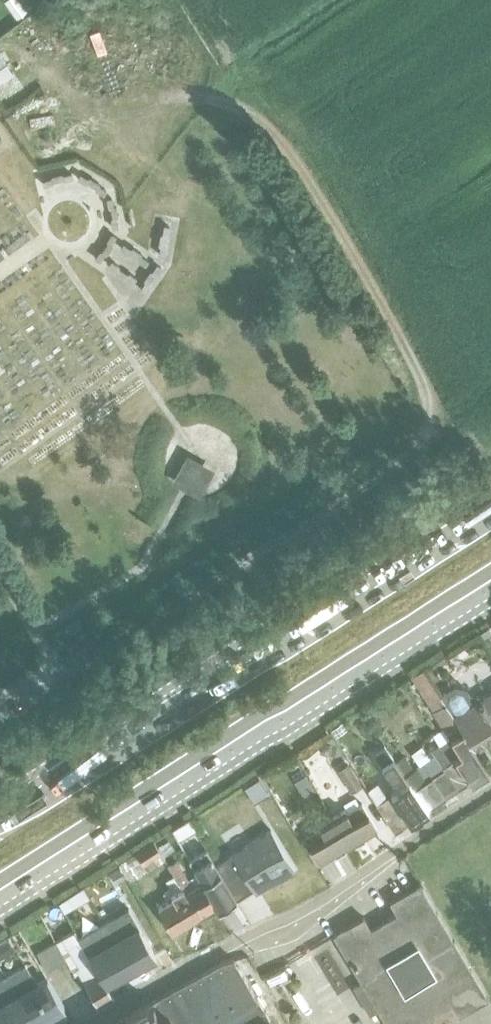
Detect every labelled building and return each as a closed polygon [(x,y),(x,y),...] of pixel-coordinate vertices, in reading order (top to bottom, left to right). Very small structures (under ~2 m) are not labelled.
[(17,17),(28,9),(22,0),(5,0),(17,17)] [(0,80),(0,81),(9,89),(18,79),(8,70),(0,80)] [(216,466),(187,451),(172,479),(201,494),(216,466)] [(459,783),(490,762),(482,746),(490,740),(490,693),(459,713),(420,656),(407,665),(446,724),(428,736),(459,783)] [(388,788),(408,818),(446,793),(429,768),(417,776),(395,744),(381,753),(400,780),(388,788)] [(348,760),(338,767),(352,789),(363,782),(348,760)] [(307,770),(295,777),(304,793),(316,786),(307,771),(307,770)] [(259,777),(245,787),(254,802),(269,792),(259,777)] [(303,826),(321,855),(380,819),(362,790),(303,826)] [(189,817),(172,828),(179,840),(196,829),(189,817)] [(277,826),(277,884),(302,869),(277,826)] [(169,838),(158,845),(164,854),(175,847),(169,838)] [(154,839),(136,850),(148,868),(149,870),(166,858),(164,854),(158,845),(154,839)] [(207,847),(190,858),(196,869),(197,871),(202,879),(217,905),(219,909),(237,897),(216,863),(207,847)] [(133,853),(119,862),(129,879),(148,868),(136,850),(136,851),(133,853)] [(232,853),(216,863),(237,897),(254,887),(240,866),(238,868),(231,856),(233,855),(232,853)] [(177,857),(169,862),(170,863),(176,873),(201,914),(217,905),(202,879),(197,871),(189,876),(177,857)] [(167,901),(158,906),(173,931),(201,914),(176,873),(166,878),(171,887),(164,891),(166,896),(165,897),(167,901)] [(333,925),(390,1023),(431,1023),(425,1010),(451,995),(459,1012),(490,994),(419,874),(389,891),(396,903),(370,919),(363,908),(333,925)] [(78,889),(74,891),(80,901),(88,897),(90,895),(84,885),(82,887),(78,889)] [(60,901),(59,901),(64,909),(65,910),(80,901),(74,891),(60,901)] [(50,927),(66,919),(59,905),(43,913),(50,927)] [(78,935),(77,936),(107,986),(132,970),(133,970),(157,956),(129,906),(105,921),(104,920),(102,921),(78,935)] [(74,930),(56,940),(67,959),(76,973),(78,972),(99,1007),(114,998),(114,997),(112,993),(110,991),(107,986),(77,936),(74,930)] [(0,943),(0,957),(15,948),(9,938),(0,943)] [(56,940),(37,950),(48,970),(67,959),(56,940)] [(233,953),(110,1023),(276,1023),(233,953)] [(337,959),(324,966),(337,992),(350,986),(337,959)] [(6,974),(35,1023),(39,1023),(66,1008),(47,975),(37,981),(26,962),(6,974)] [(0,977),(0,1023),(35,1023),(6,974),(0,977)]
